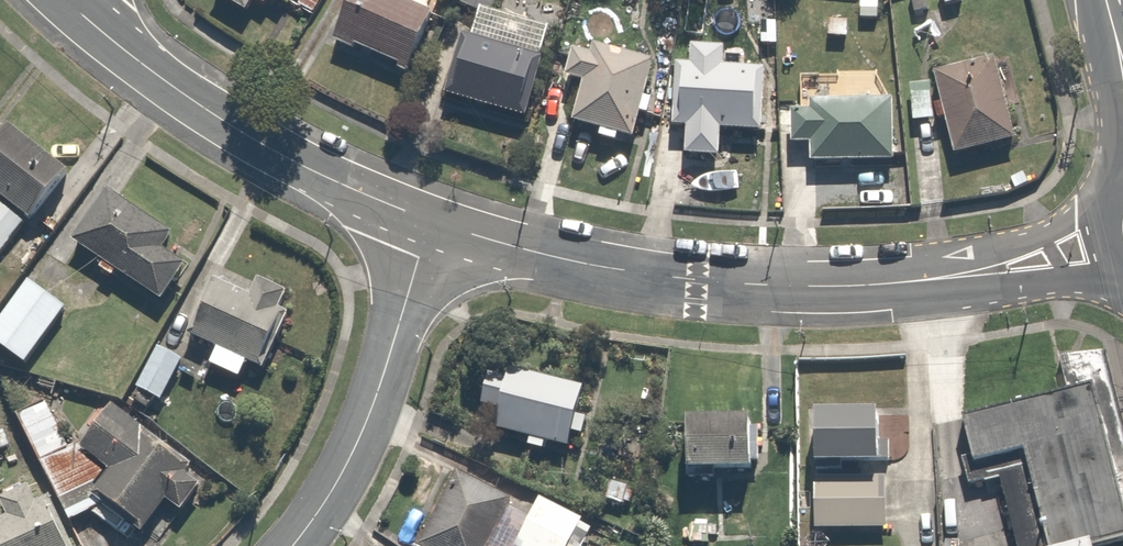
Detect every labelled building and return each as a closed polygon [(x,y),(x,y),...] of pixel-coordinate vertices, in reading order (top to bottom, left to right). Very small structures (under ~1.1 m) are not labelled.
[(240,10),(245,1),(261,11),(268,0),(223,0),(240,10)] [(393,0),(356,0),(335,47),(406,78),(433,18),(393,0)] [(459,7),(491,21),(500,0),(462,0),(459,7)] [(550,63),(462,38),(444,99),(533,125),(550,63)] [(633,146),(654,67),(576,45),(566,82),(587,88),(575,130),(633,146)] [(694,65),(674,64),(669,134),(687,136),(685,162),(727,165),(729,133),(768,136),(771,74),(732,72),(733,47),(695,45),(694,65)] [(995,57),(933,75),(958,160),(1019,142),(995,57)] [(935,86),(909,85),(909,125),(934,126),(935,86)] [(897,169),(898,105),(812,103),(812,113),(791,112),(790,151),(811,151),(810,167),(897,169)] [(0,135),(0,194),(33,220),(71,172),(9,123),(0,135)] [(155,253),(166,237),(106,193),(72,240),(157,302),(180,271),(155,253)] [(35,283),(0,325),(0,346),(24,366),(69,311),(35,283)] [(250,303),(211,286),(188,343),(216,355),(210,370),(240,382),(248,364),(266,371),(295,299),(258,284),(250,303)] [(187,359),(165,345),(134,393),(156,407),(187,359)] [(504,412),(501,438),(581,447),(588,379),(488,367),(483,410),(504,412)] [(1064,374),(923,412),(937,465),(962,458),(986,545),(1099,545),(1110,543),(1064,374)] [(47,406),(18,419),(74,526),(107,509),(148,531),(192,453),(108,406),(83,452),(67,443),(47,406)] [(817,472),(889,475),(892,415),(819,412),(817,472)] [(758,420),(688,420),(689,484),(759,483),(758,420)] [(636,477),(605,476),(604,502),(635,503),(636,477)] [(889,483),(817,480),(815,531),(887,534),(889,483)] [(455,481),(421,545),(575,545),(588,520),(541,496),(528,519),(455,481)] [(55,500),(42,507),(33,489),(0,504),(0,513),(4,521),(0,523),(0,545),(76,545),(55,500)] [(687,520),(686,545),(712,545),(713,521),(687,520)]
